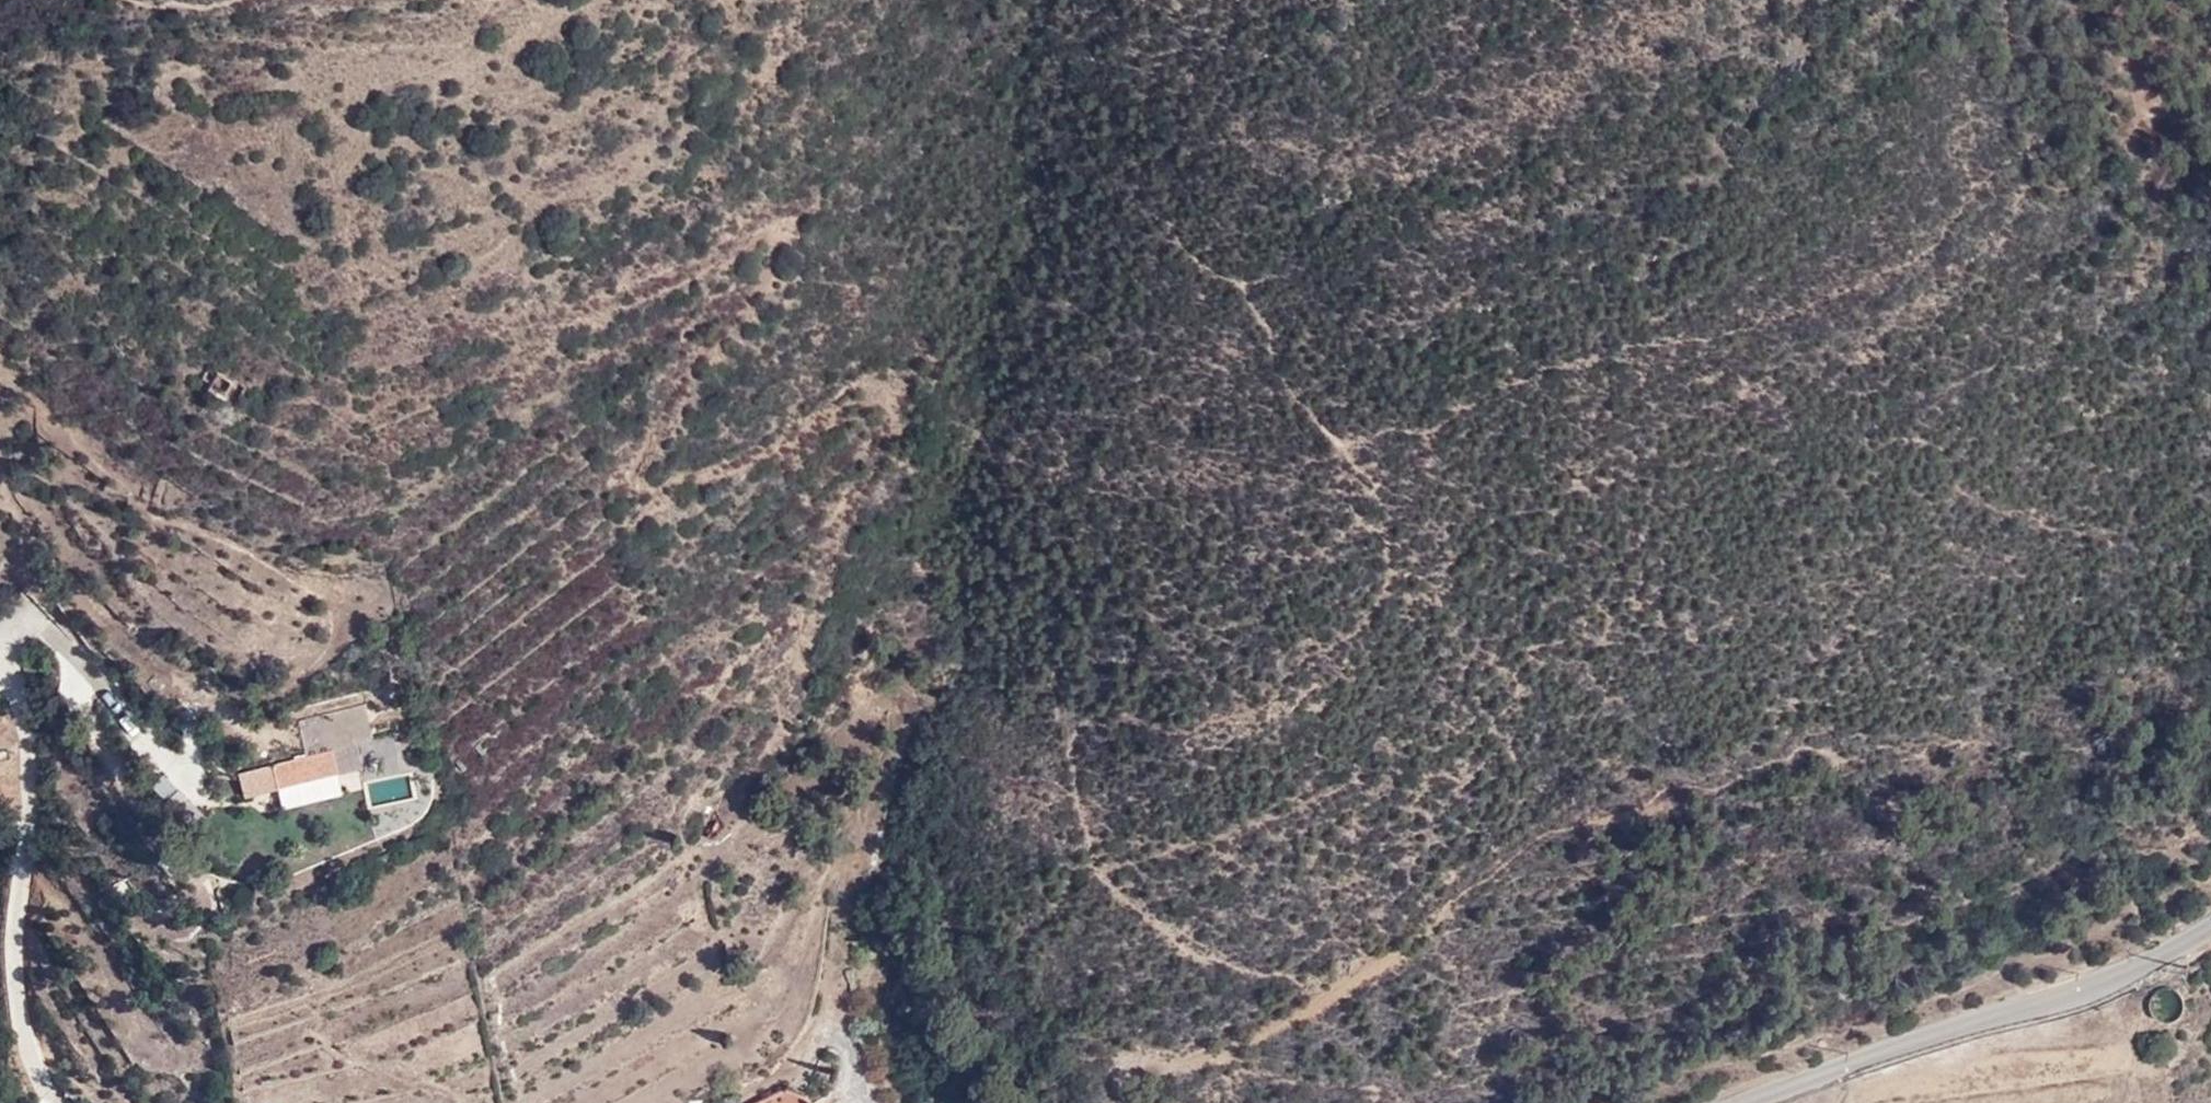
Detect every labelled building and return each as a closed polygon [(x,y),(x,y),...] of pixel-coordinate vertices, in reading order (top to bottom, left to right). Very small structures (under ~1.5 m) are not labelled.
[(237,381),(220,371),(210,388),(227,399),(237,381)] [(332,749),(272,763),(278,784),(336,771),(332,749)]
